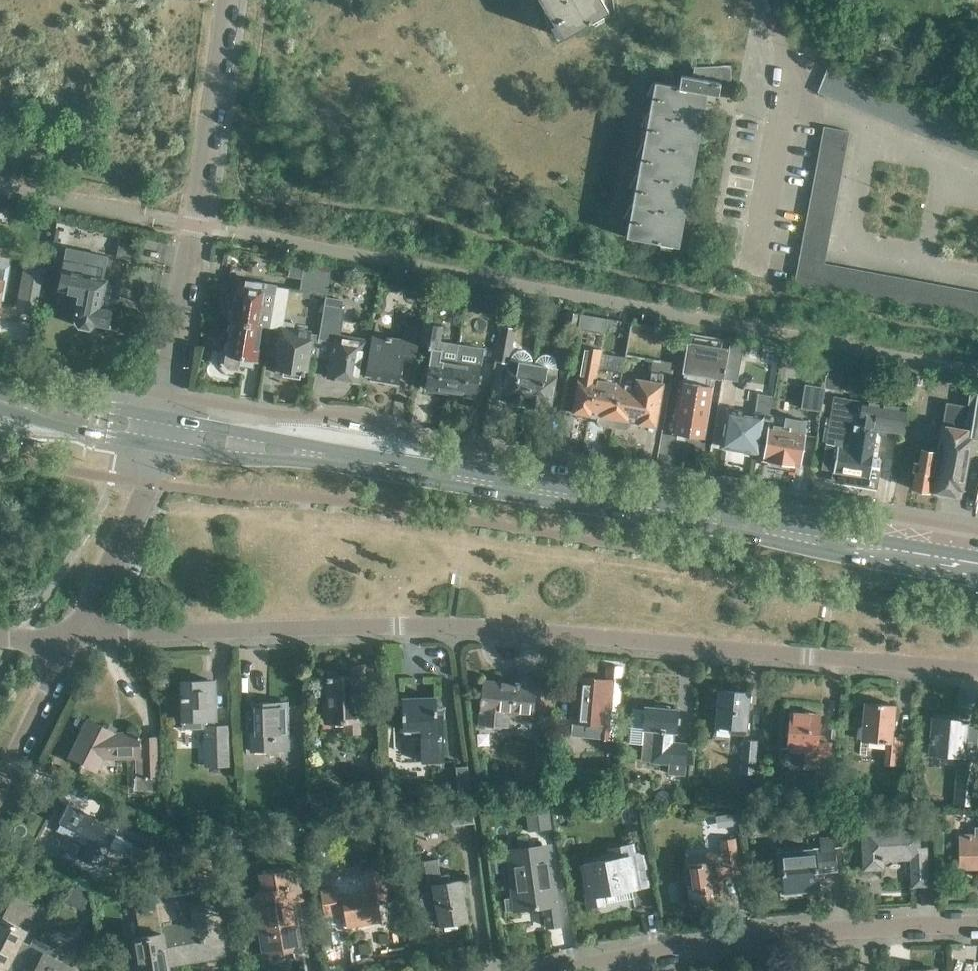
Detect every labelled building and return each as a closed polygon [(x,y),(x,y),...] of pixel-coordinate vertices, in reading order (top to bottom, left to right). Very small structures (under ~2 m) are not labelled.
[(562,37),(608,10),(602,0),(540,0),(562,37)] [(718,93),(732,92),(730,64),(694,66),(692,76),(681,74),(679,85),(655,81),(626,236),(679,246),(707,92),(718,94),(718,93)] [(828,67),(823,78),(847,89),(852,77),(828,67)] [(852,77),(847,89),(842,101),(853,106),(863,82),(852,77)] [(847,89),(823,78),(817,91),(842,101),(847,89)] [(863,82),(853,106),(865,111),(875,87),(863,82)] [(824,126),(821,138),(847,143),(849,130),(824,126)] [(847,143),(821,138),(819,150),(845,155),(847,143)] [(845,155),(819,150),(817,162),(842,167),(845,155)] [(817,162),(815,174),(840,179),(842,167),(817,162)] [(840,179),(815,174),(813,186),(838,191),(840,179)] [(838,191),(813,186),(810,198),(836,203),(838,191)] [(836,203),(810,198),(808,211),(833,215),(836,203)] [(833,215),(808,211),(806,223),(831,227),(833,215)] [(831,227),(806,223),(804,235),(829,239),(831,227)] [(804,235),(801,247),(827,251),(829,239),(804,235)] [(827,251),(801,247),(799,259),(824,263),(827,251)] [(109,326),(113,308),(117,309),(122,286),(106,283),(107,278),(103,277),(108,256),(67,249),(62,272),(63,272),(60,289),(79,293),(73,320),(79,326),(90,328),(95,324),(109,326)] [(797,271),(822,276),(824,263),(799,259),(797,271)] [(328,264),(305,260),(303,272),(300,289),(326,294),(332,264),(328,264)] [(824,263),(822,276),(820,288),(832,290),(837,265),(824,263)] [(39,312),(47,268),(24,264),(16,308),(39,312)] [(844,293),(849,267),(837,265),(832,290),(844,293)] [(844,293),(856,295),(861,269),(849,267),(844,293)] [(856,295),(868,297),(873,271),(861,269),(856,295)] [(822,276),(797,271),(794,283),(820,288),(822,276)] [(868,297),(880,299),(885,274),(873,271),(868,297)] [(880,299),(892,301),(896,276),(885,274),(880,299)] [(892,301),(904,304),(908,278),(896,276),(892,301)] [(904,304),(916,306),(920,280),(908,278),(904,304)] [(230,318),(233,321),(257,324),(262,325),(269,326),(276,286),(240,280),(235,307),(230,310),(229,312),(229,314),(229,316),(229,317),(230,318)] [(916,306),(927,308),(932,282),(920,280),(916,306)] [(927,308),(939,310),(944,285),(932,282),(927,308)] [(276,286),(269,326),(282,328),(276,365),(304,369),(306,354),(316,355),(320,334),(311,333),(311,330),(294,328),(295,322),(284,320),(289,287),(277,285),(277,286),(276,286)] [(951,312),(956,287),(944,285),(939,310),(951,312)] [(963,315),(968,289),(956,287),(951,312),(963,315)] [(977,301),(977,291),(968,289),(963,315),(975,317),(977,301)] [(324,305),(320,334),(316,355),(331,358),(329,373),(360,379),(367,339),(341,335),(345,307),(342,306),(343,298),(326,296),(325,303),(324,305)] [(577,332),(581,313),(566,311),(563,329),(577,332)] [(607,318),(581,313),(577,332),(571,366),(581,368),(573,411),(591,414),(599,368),(603,348),(602,348),(607,318)] [(262,325),(257,324),(233,321),(226,358),(226,362),(227,363),(228,364),(230,366),(232,366),(233,366),(235,366),(237,365),(239,363),(240,358),(257,360),(262,325)] [(634,384),(620,382),(613,426),(625,428),(628,426),(629,420),(638,422),(638,423),(656,425),(664,381),(662,381),(664,373),(666,360),(661,359),(664,340),(666,328),(632,321),(626,355),(653,359),(651,370),(650,379),(635,376),(634,384)] [(452,392),(456,362),(439,359),(441,349),(439,348),(442,325),(424,322),(419,352),(432,354),(427,388),(452,392)] [(526,405),(533,362),(532,362),(532,359),(531,355),(528,353),(525,351),(521,350),(517,351),(516,351),(514,352),(513,353),(512,355),(512,356),(511,357),(511,359),(508,358),(515,328),(503,325),(495,360),(508,362),(502,395),(510,397),(509,402),(526,405)] [(415,360),(419,329),(406,327),(403,338),(374,333),(367,373),(371,374),(370,378),(398,382),(402,357),(415,360)] [(722,378),(729,340),(690,332),(672,432),(691,435),(693,439),(697,440),(700,437),(705,438),(715,377),(722,378)] [(744,343),(729,340),(722,378),(724,379),(724,377),(737,380),(744,343)] [(471,365),(456,362),(452,392),(477,397),(483,355),(473,353),(471,365)] [(533,362),(526,405),(542,408),(543,403),(552,404),(558,367),(557,366),(557,363),(556,361),(554,358),(552,356),(549,355),(546,354),(544,354),(541,355),(539,356),(537,359),(536,359),(535,362),(533,362)] [(827,373),(821,410),(821,411),(825,387),(838,389),(843,361),(830,359),(827,373)] [(613,426),(620,382),(622,371),(606,368),(606,369),(599,368),(591,414),(599,415),(598,421),(600,424),(613,426)] [(821,410),(827,373),(810,371),(808,384),(805,383),(801,407),(821,410)] [(921,384),(923,375),(914,374),(912,383),(921,384)] [(971,489),(977,446),(977,392),(971,391),(969,405),(945,401),(936,451),(929,490),(960,496),(961,489),(967,489),(971,489)] [(763,451),(769,413),(772,394),(758,392),(755,412),(729,407),(723,445),(763,451)] [(854,483),(866,400),(834,395),(829,425),(821,468),(833,470),(831,479),(854,483)] [(907,406),(866,400),(854,483),(876,486),(879,470),(870,469),(877,428),(904,431),(905,427),(904,427),(907,406)] [(808,419),(769,413),(763,451),(762,460),(768,461),(768,465),(794,469),(795,465),(800,466),(808,419)] [(912,487),(929,490),(936,451),(920,448),(918,462),(914,461),(912,471),(914,471),(912,487)] [(361,708),(365,708),(365,693),(364,693),(363,664),(350,664),(350,676),(327,676),(327,700),(326,700),(327,721),(345,721),(346,731),(360,731),(360,720),(361,720),(361,708)] [(612,709),(617,710),(621,667),(608,666),(607,678),(583,676),(582,694),(574,694),(573,710),(561,709),(559,733),(571,734),(572,729),(587,731),(605,733),(606,725),(611,726),(612,709)] [(482,709),(498,711),(498,715),(533,718),(535,682),(532,682),(534,671),(521,670),(519,683),(484,680),(482,709)] [(216,724),(216,719),(214,678),(182,679),(183,720),(201,720),(201,727),(203,727),(204,765),(232,765),(231,724),(216,724)] [(540,708),(552,708),(554,682),(542,681),(540,708)] [(719,688),(716,726),(731,727),(730,733),(745,734),(746,727),(749,691),(719,688)] [(423,761),(444,760),(443,710),(436,710),(436,697),(403,698),(404,728),(421,728),(423,761)] [(865,701),(861,739),(886,741),(884,763),(901,765),(903,736),(893,735),(895,704),(865,701)] [(247,748),(288,747),(287,702),(245,703),(246,732),(247,748)] [(676,730),(678,709),(669,708),(669,705),(655,703),(654,707),(646,706),(644,727),(631,726),(630,741),(643,742),(642,760),(641,767),(649,767),(650,762),(669,764),(668,773),(669,773),(668,777),(684,778),(684,772),(686,743),(672,742),(673,730),(676,730)] [(790,710),(787,749),(805,750),(804,767),(829,769),(832,742),(819,741),(821,712),(790,710)] [(929,753),(959,756),(958,768),(956,768),(953,803),(972,805),(977,752),(977,748),(965,747),(968,719),(932,716),(929,753)] [(103,757),(135,757),(136,789),(157,789),(156,736),(144,737),(139,737),(139,731),(117,731),(89,718),(69,757),(97,770),(103,757)] [(755,774),(758,740),(743,739),(740,772),(755,774)] [(457,798),(471,796),(471,791),(468,765),(456,766),(457,798)] [(668,803),(670,800),(670,796),(669,793),(666,790),(662,790),(658,792),(656,795),(656,799),(658,802),(660,804),(664,805),(668,803)] [(562,808),(561,800),(551,802),(552,809),(562,808)] [(450,803),(452,825),(474,823),(472,801),(450,803)] [(147,849),(155,832),(116,812),(110,823),(70,802),(60,821),(90,837),(81,857),(98,865),(114,833),(147,849)] [(526,805),(529,831),(553,828),(549,802),(526,805)] [(660,817),(652,811),(644,820),(652,827),(660,817)] [(727,812),(727,827),(740,827),(740,812),(727,812)] [(910,824),(862,827),(864,868),(883,867),(883,859),(906,858),(906,869),(912,868),(913,885),(928,884),(926,846),(920,846),(920,834),(919,819),(910,820),(910,824)] [(960,832),(960,866),(977,866),(977,825),(974,825),(974,832),(960,832)] [(227,837),(242,836),(241,826),(226,828),(227,837)] [(547,926),(561,924),(551,843),(529,846),(529,837),(518,839),(519,848),(507,849),(513,897),(505,898),(507,910),(515,909),(515,910),(545,906),(547,926)] [(740,872),(735,837),(719,839),(721,851),(717,852),(717,850),(709,851),(684,855),(685,864),(690,901),(694,901),(694,903),(705,902),(705,899),(723,897),(720,872),(724,872),(725,874),(740,872)] [(817,872),(836,870),(834,845),(780,850),(784,891),(787,890),(787,893),(801,892),(801,889),(818,887),(817,872)] [(648,884),(643,850),(583,861),(591,905),(603,903),(601,892),(648,884)] [(438,858),(424,861),(429,890),(425,891),(423,892),(421,894),(421,896),(420,899),(420,902),(421,904),(423,907),(425,908),(428,909),(435,909),(439,909),(440,912),(439,912),(441,924),(468,919),(463,891),(468,890),(466,879),(442,883),(438,858)] [(303,899),(297,867),(258,873),(261,889),(254,891),(260,925),(265,954),(299,948),(290,900),(303,899)] [(389,901),(383,867),(368,869),(371,890),(363,891),(361,880),(346,882),(347,886),(345,886),(344,887),(343,888),(343,890),(343,891),(343,894),(337,896),(335,886),(321,888),(325,916),(345,912),(347,925),(382,920),(379,903),(389,901)] [(170,895),(167,879),(128,885),(129,895),(142,894),(144,905),(157,903),(161,931),(134,935),(140,970),(170,970),(168,961),(175,960),(171,940),(164,941),(158,903),(170,900),(170,895)] [(82,910),(91,893),(74,885),(66,901),(82,910)] [(30,945),(21,941),(28,928),(27,928),(38,906),(15,894),(3,917),(1,916),(0,918),(0,965),(11,970),(16,970),(30,945)] [(171,940),(175,960),(222,952),(211,898),(190,901),(192,920),(164,925),(163,921),(172,920),(172,919),(177,918),(173,895),(170,895),(170,900),(158,903),(164,941),(171,940)] [(40,940),(45,931),(38,928),(33,937),(40,940)] [(16,970),(81,970),(45,952),(49,945),(40,940),(33,937),(30,945),(16,970)]
